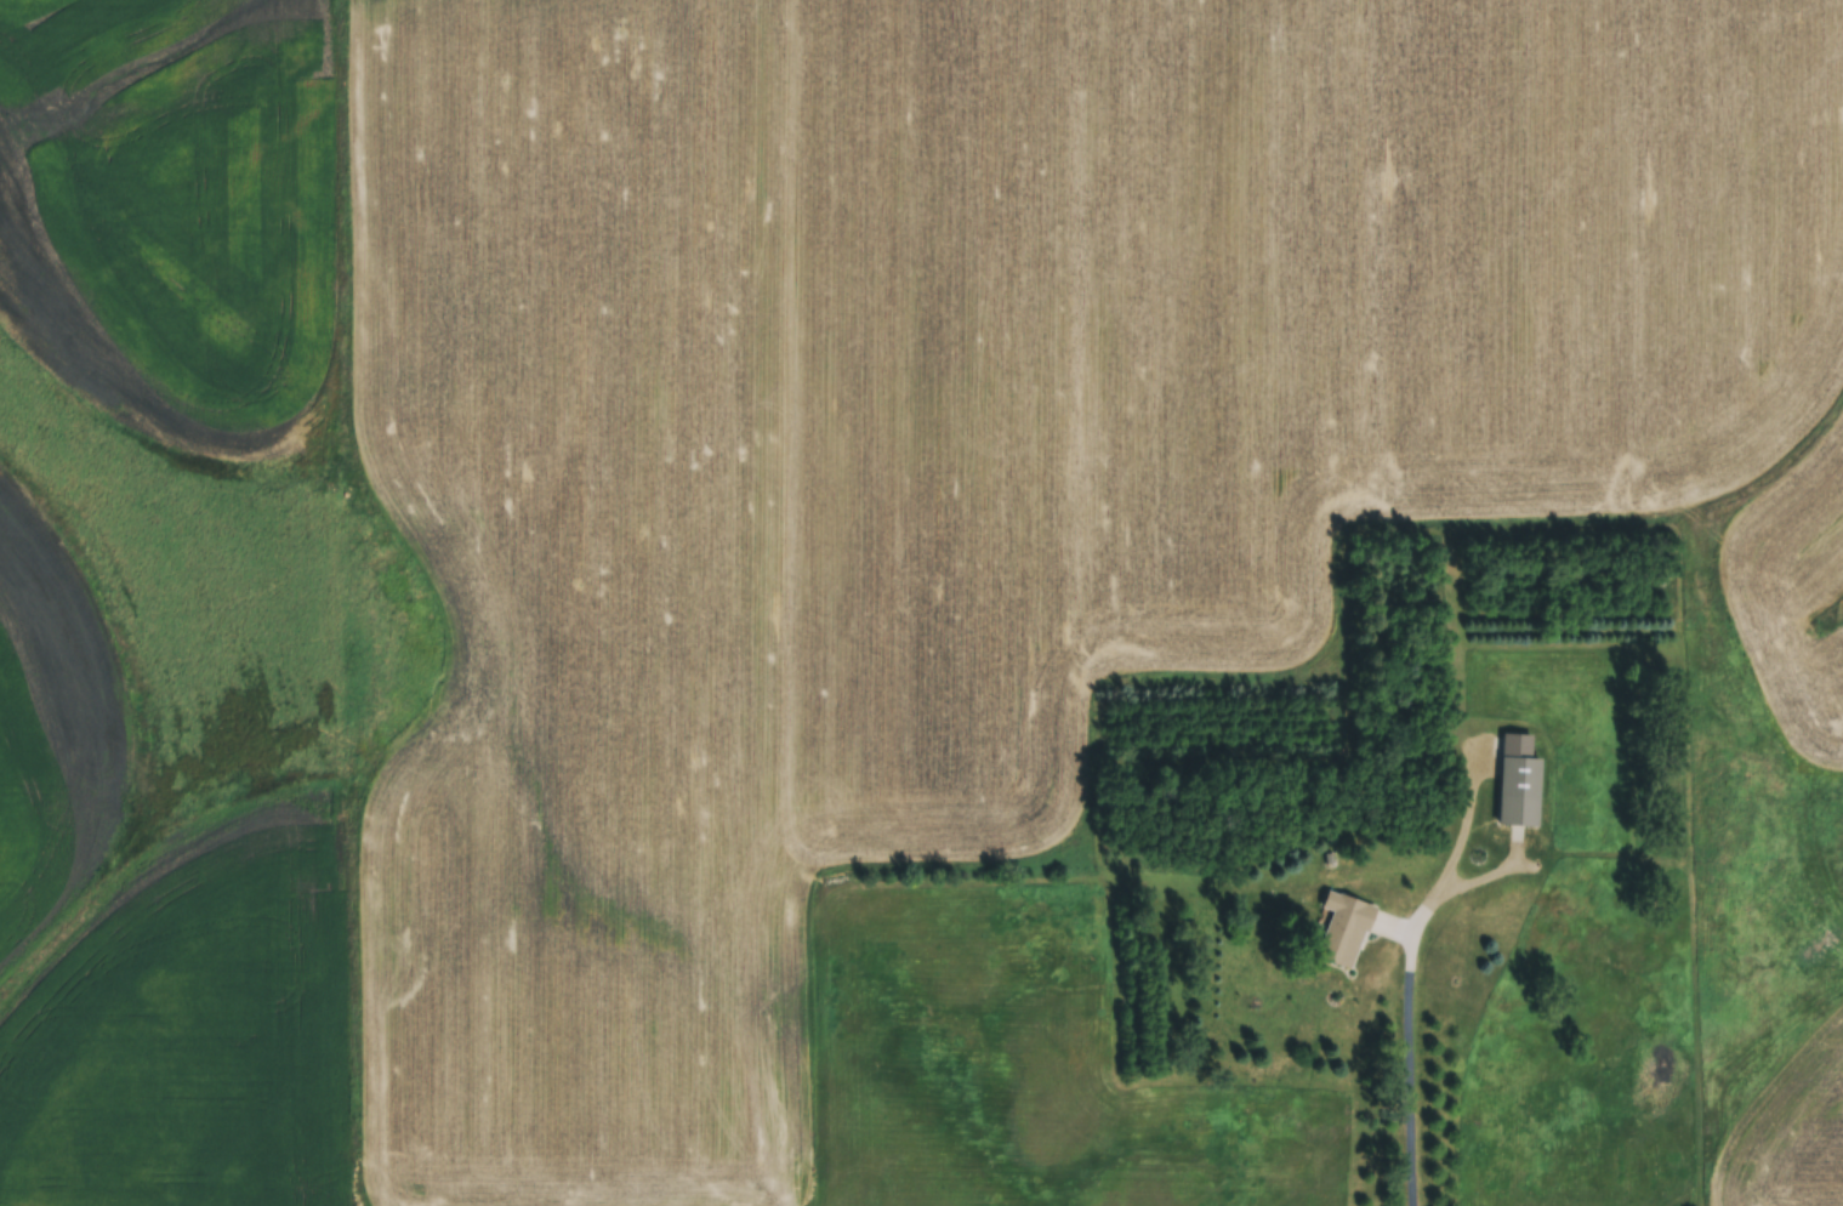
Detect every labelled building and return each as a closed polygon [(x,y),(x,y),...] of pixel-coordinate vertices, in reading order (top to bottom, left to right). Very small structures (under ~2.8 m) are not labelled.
[(1538,758),(1497,757),(1495,825),(1536,826),(1538,758)] [(1314,959),(1350,971),(1371,906),(1323,891),(1317,909),(1328,913),(1314,959)]
